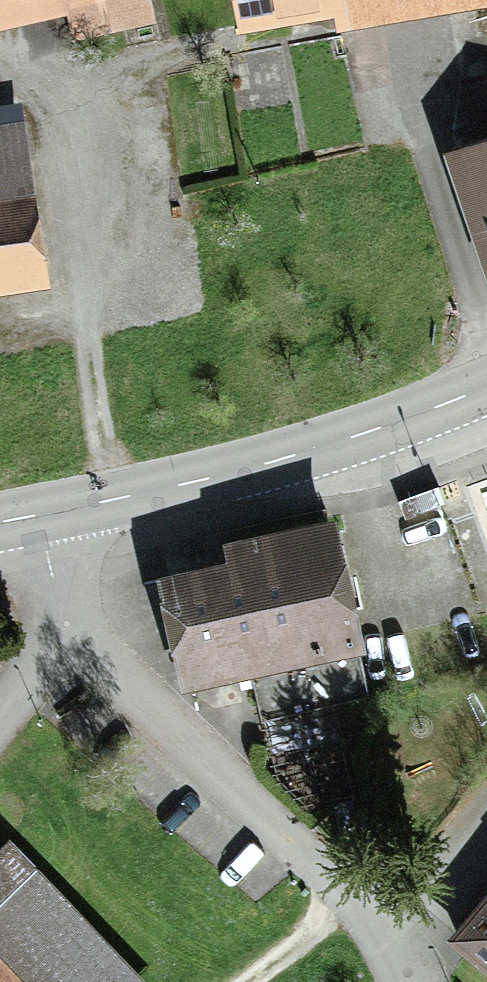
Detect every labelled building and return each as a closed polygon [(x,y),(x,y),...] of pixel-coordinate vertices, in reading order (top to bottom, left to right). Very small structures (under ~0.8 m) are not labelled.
[(66,12),(73,39),(156,21),(152,0),(0,0),(0,27),(66,12)] [(240,26),(334,10),(337,27),(486,1),(486,0),(235,0),(240,26)] [(458,96),(475,145),(486,141),(486,86),(458,96)] [(22,97),(0,101),(0,291),(49,285),(22,97)] [(475,145),(459,151),(486,234),(486,141),(475,145)] [(420,511),(446,505),(443,490),(417,496),(420,511)] [(181,686),(367,646),(337,510),(215,537),(219,556),(156,570),(181,686)] [(9,838),(0,847),(0,981),(151,981),(9,838)] [(446,933),(486,968),(486,887),(446,933)]
